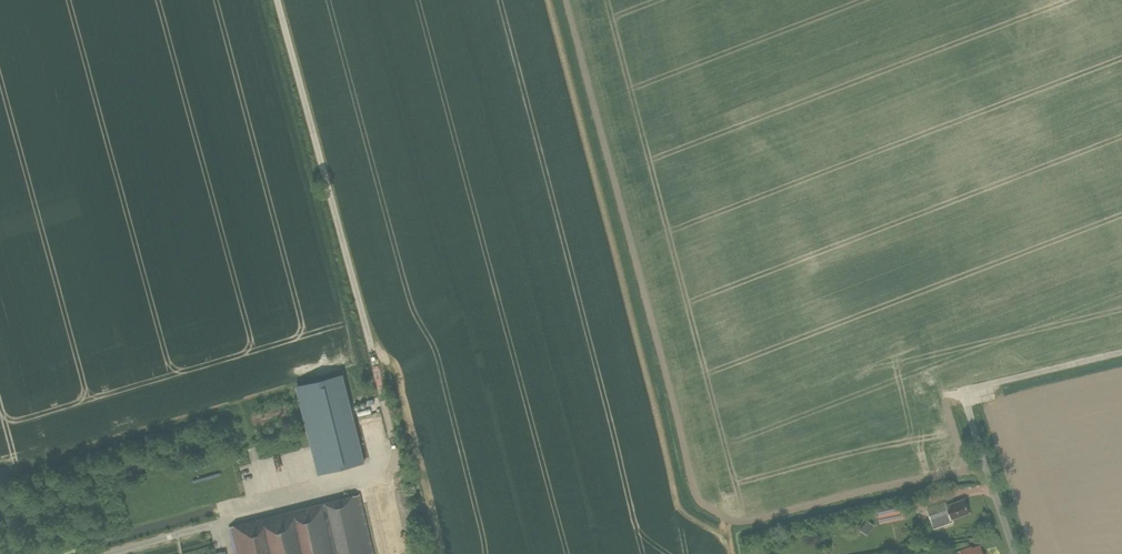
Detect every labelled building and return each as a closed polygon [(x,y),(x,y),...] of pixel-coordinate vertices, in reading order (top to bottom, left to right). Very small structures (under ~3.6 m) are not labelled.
[(318,470),(364,458),(342,372),(296,384),(318,470)] [(360,494),(229,527),(235,553),(374,553),(360,494)] [(945,502),(939,505),(927,509),(934,528),(954,521),(953,518),(969,512),(964,498),(946,505),(945,502)] [(877,509),(880,522),(905,517),(903,504),(877,509)] [(867,535),(874,524),(867,520),(860,530),(867,535)] [(980,544),(972,547),(971,546),(949,553),(984,553),(980,544)]
